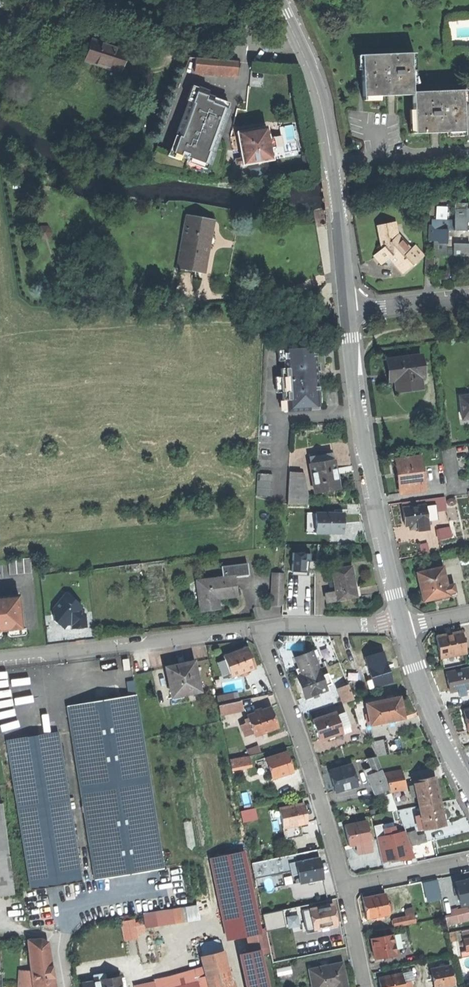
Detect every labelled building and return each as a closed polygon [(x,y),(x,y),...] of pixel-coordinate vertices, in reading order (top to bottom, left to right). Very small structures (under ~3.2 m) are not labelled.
[(81,62),(116,75),(120,65),(124,54),(89,41),(81,62)] [(362,97),(413,95),(413,92),(412,53),(361,55),(361,74),(362,97)] [(195,59),(194,73),(238,76),(239,61),(195,59)] [(209,93),(196,88),(172,154),(207,167),(229,104),(208,96),(209,93)] [(413,113),(414,134),(463,133),(462,90),(413,92),(413,95),(413,113)] [(242,164),(243,166),(272,161),(271,156),(270,150),(268,139),(267,133),(266,128),(237,134),(237,137),(240,149),(241,159),(242,164)] [(233,151),(240,149),(237,137),(230,138),(233,151)] [(272,138),(268,139),(270,150),(274,149),(276,148),(275,143),(274,138),(272,138)] [(214,207),(188,202),(186,217),(212,221),(214,207)] [(454,220),(454,246),(454,255),(468,256),(468,262),(468,209),(467,209),(467,203),(455,203),(454,220)] [(436,206),(436,219),(447,219),(447,206),(436,206)] [(208,243),(212,221),(186,217),(183,235),(186,236),(181,271),(203,275),(208,243)] [(446,246),(454,246),(454,220),(447,219),(436,219),(432,219),(432,225),(429,225),(429,241),(435,241),(439,241),(438,243),(446,243),(446,246)] [(385,261),(390,257),(403,272),(415,262),(416,263),(423,257),(415,247),(410,252),(397,237),(396,226),(379,229),(382,250),(378,253),(381,256),(385,261)] [(177,270),(181,271),(186,236),(183,235),(177,270)] [(454,255),(454,246),(446,246),(446,243),(438,243),(439,241),(435,241),(434,259),(439,259),(439,255),(454,255)] [(434,259),(425,259),(425,276),(434,276),(434,259)] [(287,412),(309,410),(309,407),(318,407),(316,379),(315,351),(306,352),(305,348),(283,350),(285,369),(280,369),(282,401),(287,401),(287,412)] [(397,391),(422,388),(421,378),(424,377),(422,356),(388,360),(389,372),(395,371),(395,378),(397,391)] [(462,419),(468,419),(468,396),(460,397),(462,419)] [(309,457),(310,465),(332,460),(330,452),(309,457)] [(401,492),(424,489),(420,457),(399,460),(401,475),(399,476),(399,481),(401,492)] [(316,493),(338,488),(335,474),(332,460),(310,465),(316,493)] [(288,472),(287,503),(307,504),(301,472),(288,472)] [(256,496),(271,497),(272,475),(256,474),(256,496)] [(439,498),(432,499),(433,511),(440,510),(439,498)] [(424,500),(424,505),(426,517),(434,516),(433,511),(432,499),(424,500)] [(417,524),(426,523),(426,517),(424,505),(402,507),(403,516),(404,526),(409,525),(413,525),(417,524)] [(344,532),(343,509),(314,510),(315,533),(344,532)] [(306,511),(308,531),(314,531),(312,511),(306,511)] [(427,530),(426,523),(417,524),(417,528),(418,531),(427,530)] [(437,540),(450,539),(449,528),(436,530),(437,540)] [(292,571),(305,571),(306,553),(293,553),(292,571)] [(9,560),(10,575),(32,573),(31,558),(9,560)] [(222,567),(223,578),(233,577),(249,575),(247,564),(222,567)] [(336,592),(338,600),(358,596),(355,584),(352,566),(332,569),(336,592)] [(423,602),(455,596),(454,588),(447,589),(443,570),(417,575),(420,587),(423,602)] [(273,574),(272,606),(282,604),(284,574),(273,574)] [(197,589),(200,612),(213,610),(211,599),(222,598),(236,596),(233,577),(223,578),(220,579),(212,580),(199,581),(200,589),(197,589)] [(327,602),(338,600),(336,592),(326,594),(327,602)] [(1,632),(1,629),(7,629),(7,631),(24,630),(20,595),(0,597),(0,632),(1,632)] [(81,610),(81,595),(53,596),(54,626),(87,625),(87,610),(81,610)] [(438,648),(440,659),(466,654),(462,633),(436,637),(438,648)] [(226,656),(234,677),(256,668),(252,658),(248,647),(226,656)] [(297,666),(300,675),(318,668),(311,651),(294,657),(297,666)] [(382,652),(365,658),(372,680),(367,681),(370,688),(391,681),(387,667),(382,652)] [(330,664),(335,677),(343,673),(338,661),(330,664)] [(166,669),(171,697),(199,692),(194,663),(179,666),(166,669)] [(5,721),(42,717),(37,667),(0,671),(0,675),(5,721)] [(303,698),(326,690),(325,687),(331,684),(328,677),(322,679),(318,668),(300,675),(295,677),(300,690),(303,698)] [(468,669),(446,674),(448,683),(450,692),(458,691),(468,688),(468,671),(468,669)] [(136,692),(134,680),(128,681),(130,693),(136,692)] [(344,702),(353,698),(347,685),(339,688),(344,702)] [(458,691),(459,697),(465,695),(464,692),(468,691),(468,688),(458,691)] [(245,694),(237,695),(239,702),(240,702),(247,701),(245,694)] [(67,706),(95,881),(165,870),(137,695),(67,706)] [(228,705),(239,702),(237,695),(216,700),(218,707),(228,705)] [(399,697),(369,703),(373,725),(403,718),(401,708),(399,697)] [(242,711),(240,702),(239,702),(228,705),(230,713),(242,711)] [(220,715),(230,713),(228,705),(218,707),(220,715)] [(255,715),(248,717),(252,727),(254,734),(256,737),(278,728),(274,719),(271,709),(263,712),(255,715)] [(316,731),(320,741),(343,732),(342,728),(337,716),(335,712),(312,721),(316,731)] [(344,713),(337,716),(342,728),(349,726),(344,713)] [(249,736),(254,734),(252,727),(246,729),(249,736)] [(9,741),(32,890),(82,882),(59,733),(9,741)] [(369,743),(375,757),(390,753),(385,739),(369,743)] [(271,777),(272,779),(293,773),(290,763),(287,753),(266,760),(269,768),(271,777)] [(230,760),(232,774),(241,773),(240,767),(251,765),(250,756),(230,760)] [(374,794),(388,788),(375,757),(366,758),(372,773),(367,775),(374,794)] [(328,766),(330,771),(349,765),(348,762),(328,766)] [(333,781),(336,791),(357,784),(351,765),(349,765),(330,771),(333,781)] [(266,779),(271,777),(269,768),(263,770),(266,779)] [(385,775),(390,791),(398,789),(396,783),(401,781),(398,771),(385,775)] [(416,796),(418,805),(439,801),(436,788),(434,777),(413,781),(414,785),(416,796)] [(442,813),(439,801),(418,805),(420,815),(423,826),(424,831),(445,826),(442,813)] [(14,895),(2,805),(0,805),(0,896),(14,895)] [(303,805),(280,810),(284,829),(300,826),(307,824),(305,814),(303,805)] [(241,812),(243,822),(256,819),(254,809),(241,812)] [(390,811),(378,813),(380,822),(384,821),(394,819),(393,810),(390,811)] [(347,836),(349,845),(370,841),(366,821),(345,826),(347,836)] [(303,838),(300,826),(284,829),(286,841),(303,838)] [(411,846),(425,843),(423,835),(416,836),(409,838),(411,846)] [(244,853),(214,859),(230,939),(260,933),(244,853)] [(286,866),(289,865),(297,864),(311,861),(309,853),(284,858),(286,866)] [(269,869),(286,866),(284,858),(268,861),(269,869)] [(295,876),(299,875),(297,864),(289,865),(290,871),(292,871),(293,876),(295,876)] [(363,909),(366,919),(388,913),(384,894),(361,899),(363,909)] [(199,904),(143,910),(145,925),(200,920),(199,904)] [(313,930),(314,931),(337,926),(335,916),(333,906),(309,911),(313,930)] [(462,922),(461,917),(468,915),(468,913),(468,908),(451,911),(453,917),(445,918),(447,925),(462,922)] [(306,931),(313,930),(309,911),(302,912),(306,931)] [(262,915),(264,924),(278,921),(276,912),(262,915)] [(397,918),(399,927),(416,924),(414,915),(397,918)] [(126,940),(138,938),(137,936),(136,928),(134,916),(122,918),(126,940)] [(145,926),(136,928),(137,936),(146,934),(145,926)] [(407,931),(393,934),(395,947),(410,944),(407,931)] [(373,949),(375,959),(381,958),(391,956),(397,954),(395,947),(393,934),(370,939),(373,949)] [(32,986),(49,986),(55,986),(49,944),(41,940),(28,942),(30,961),(32,986)] [(260,951),(241,955),(248,986),(268,986),(260,951)] [(205,956),(209,977),(228,972),(224,952),(205,956)] [(23,986),(32,986),(30,961),(21,962),(23,986)] [(312,986),(346,986),(344,978),(342,964),(308,971),(312,986)] [(435,986),(440,986),(444,986),(454,984),(451,966),(431,970),(435,986)] [(228,972),(209,977),(211,986),(232,986),(228,972)] [(403,986),(401,974),(378,979),(380,986),(403,986)] [(95,977),(96,984),(107,983),(106,976),(95,977)] [(156,986),(164,986),(169,986),(168,981),(167,977),(154,981),(156,986)] [(187,977),(168,981),(169,986),(174,985),(188,982),(187,977)] [(209,977),(196,980),(197,984),(198,986),(211,986),(209,977)]
